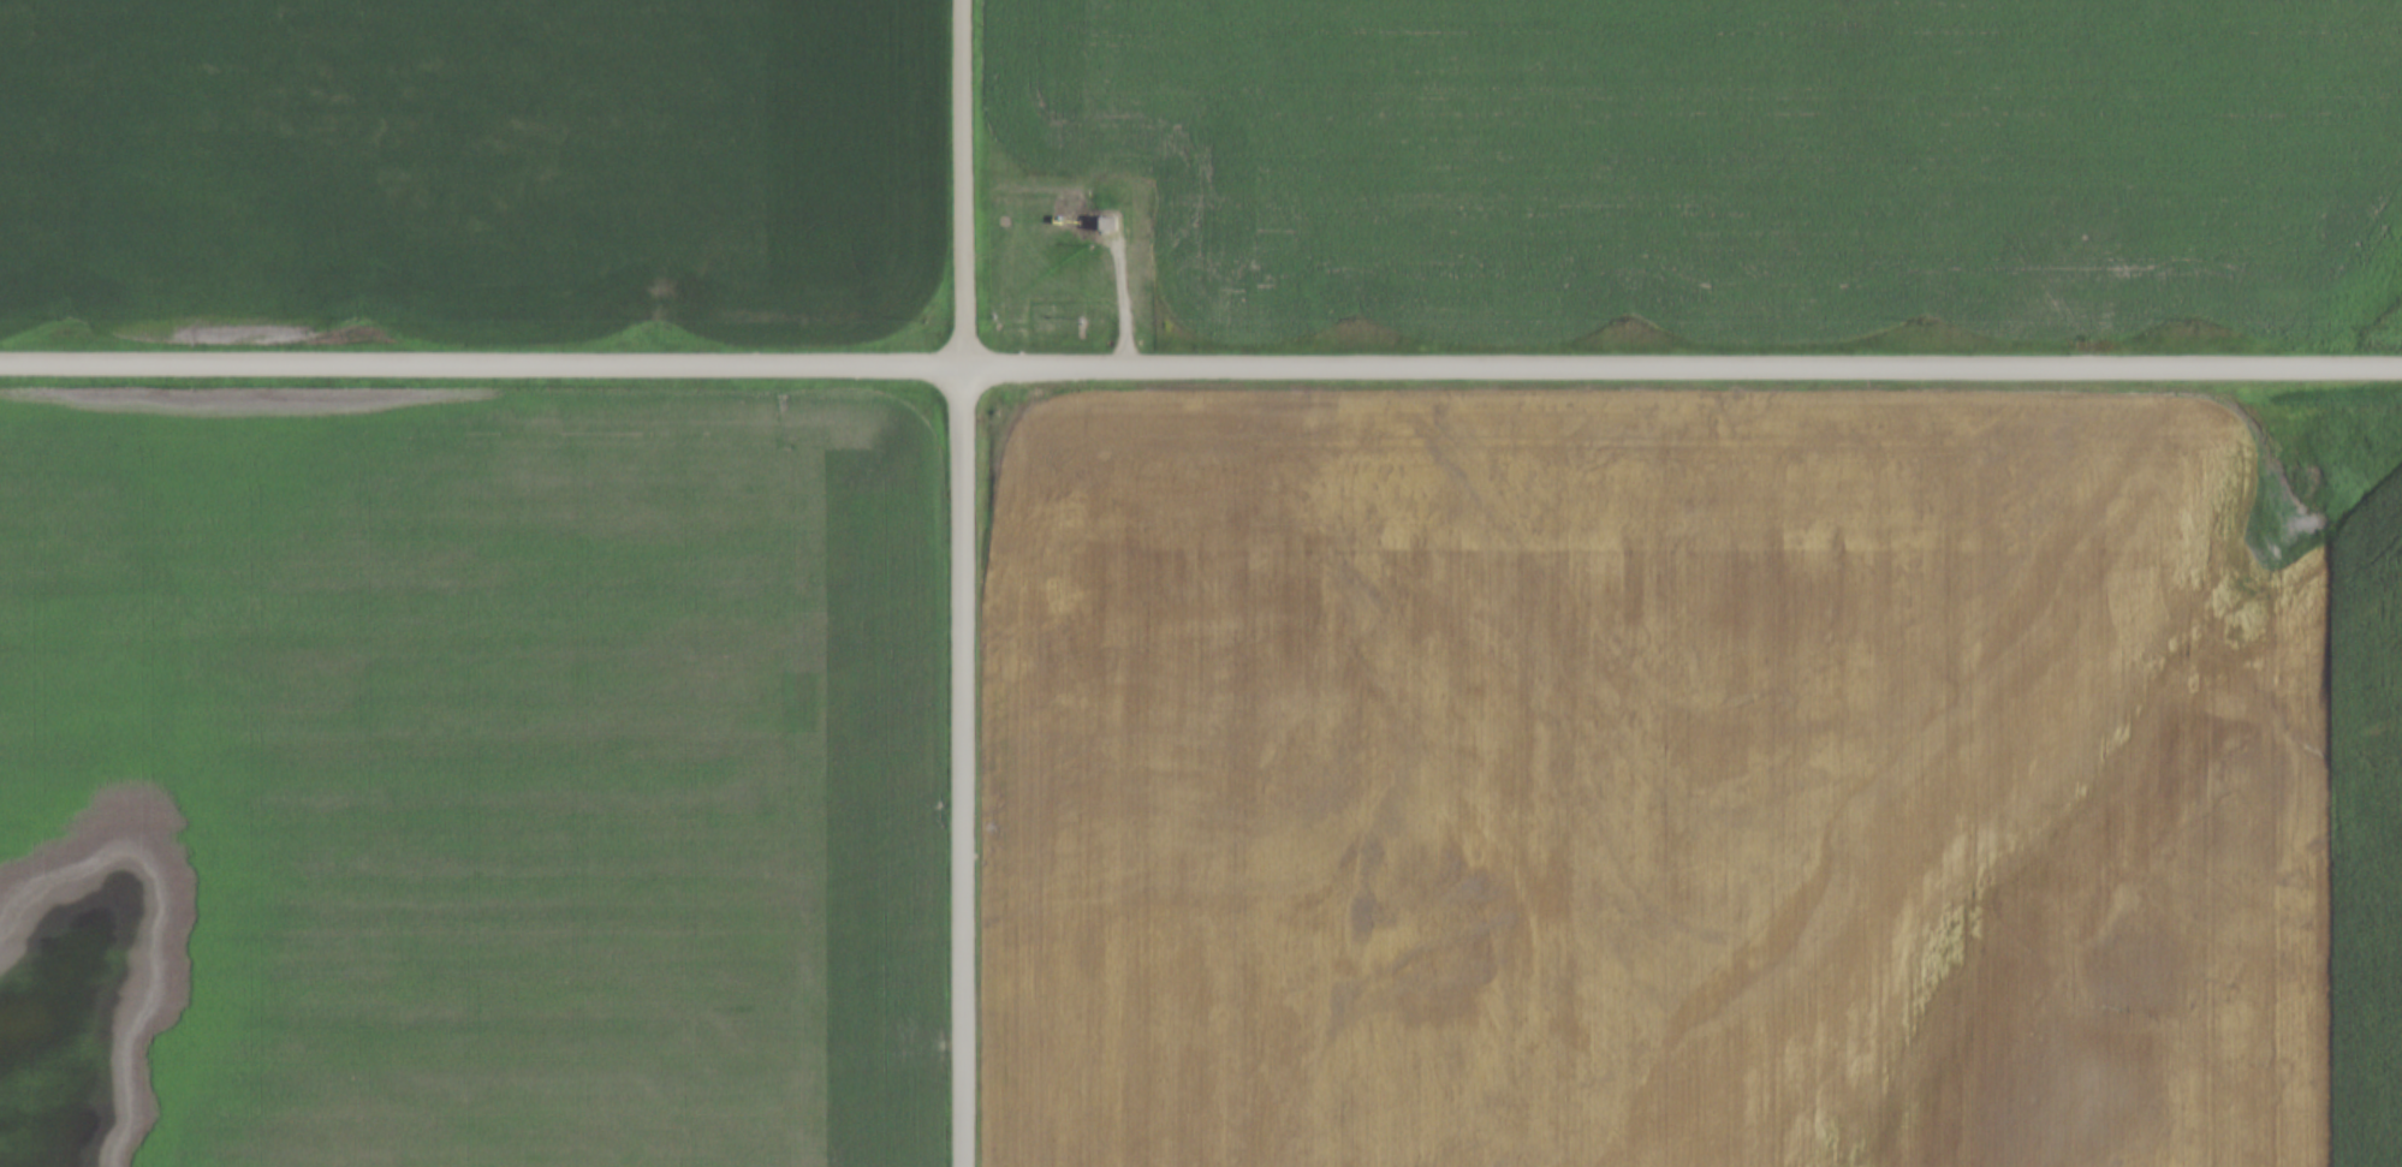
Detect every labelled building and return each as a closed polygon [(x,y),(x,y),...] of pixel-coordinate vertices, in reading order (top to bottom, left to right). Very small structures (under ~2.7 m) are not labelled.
[(1116,233),(1116,218),(1097,218),(1097,233),(1116,233)]
